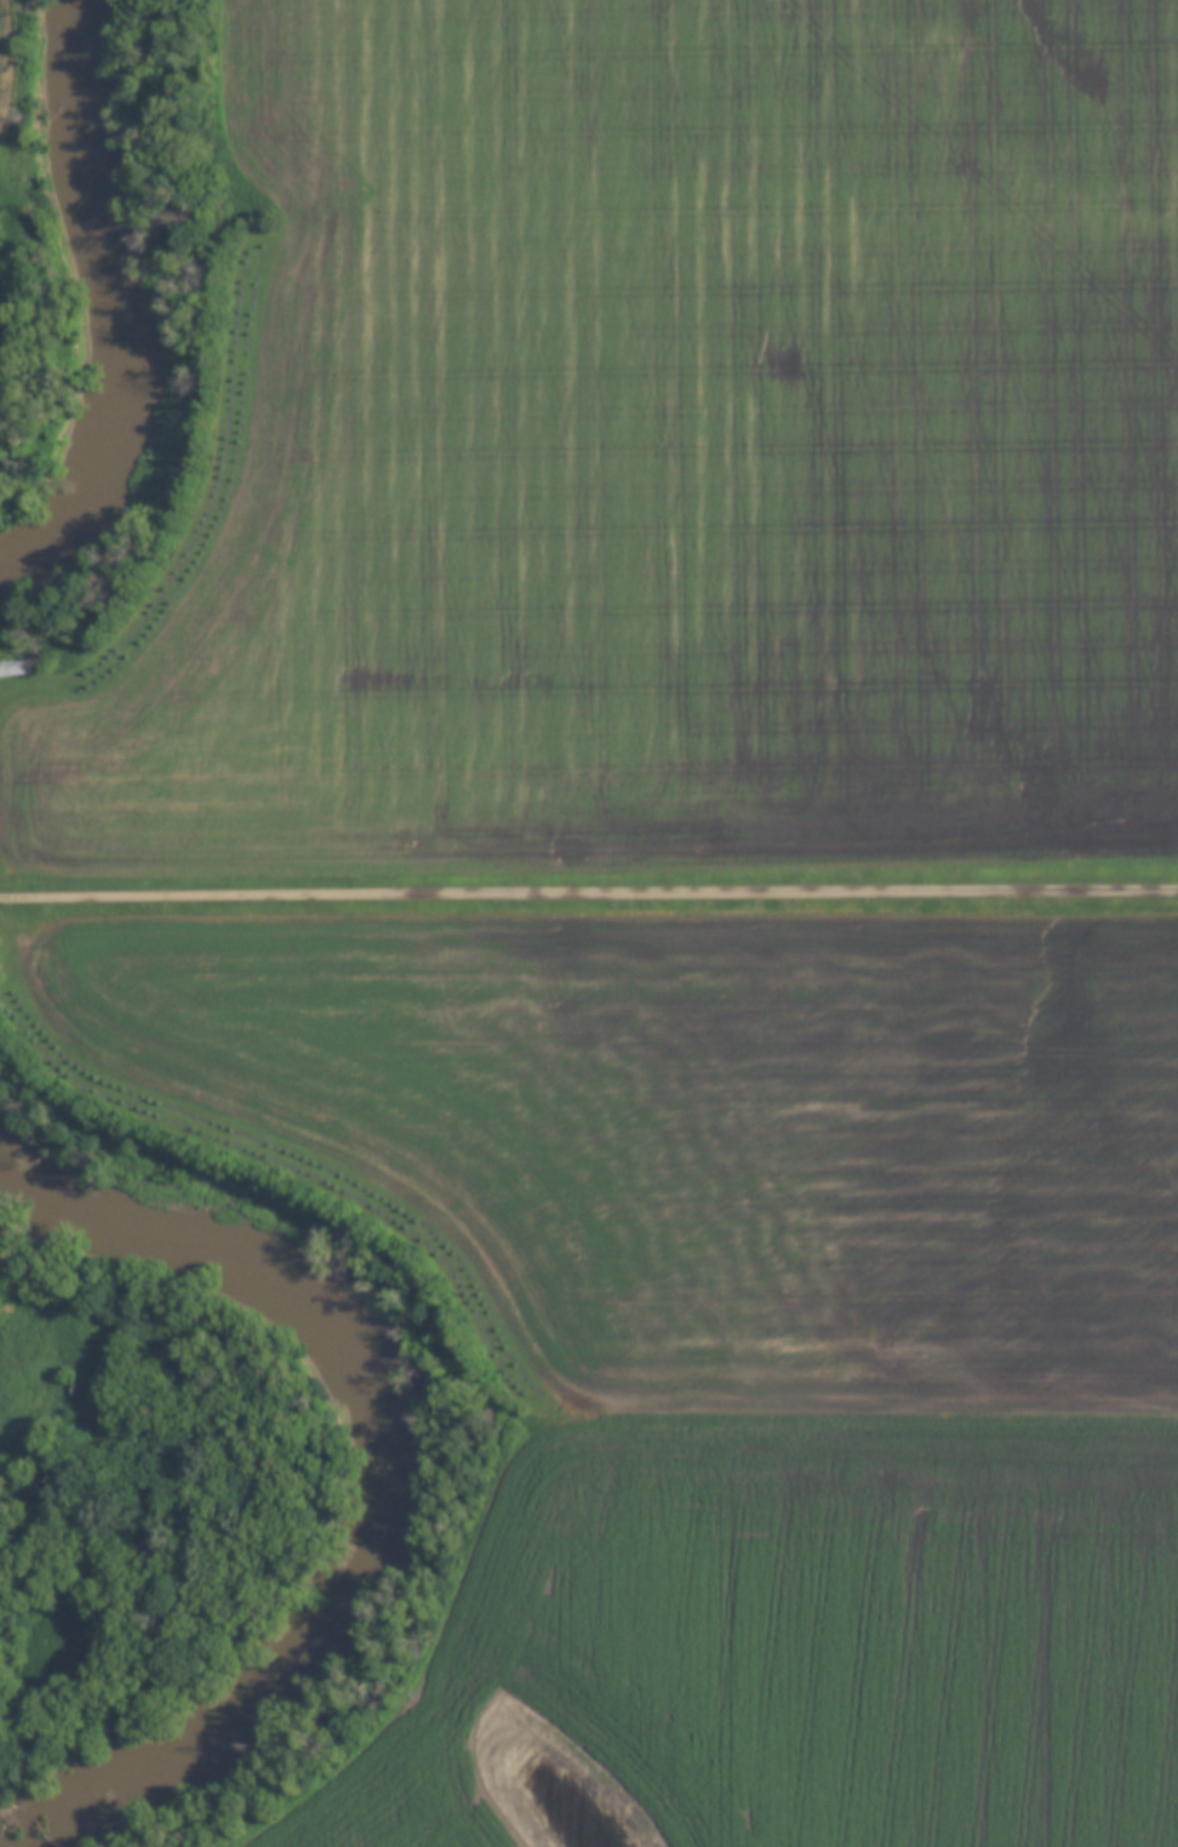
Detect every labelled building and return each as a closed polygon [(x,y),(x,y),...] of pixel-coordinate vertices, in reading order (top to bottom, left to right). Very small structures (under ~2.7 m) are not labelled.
[(25,675),(24,660),(0,661),(0,677),(25,675)]
